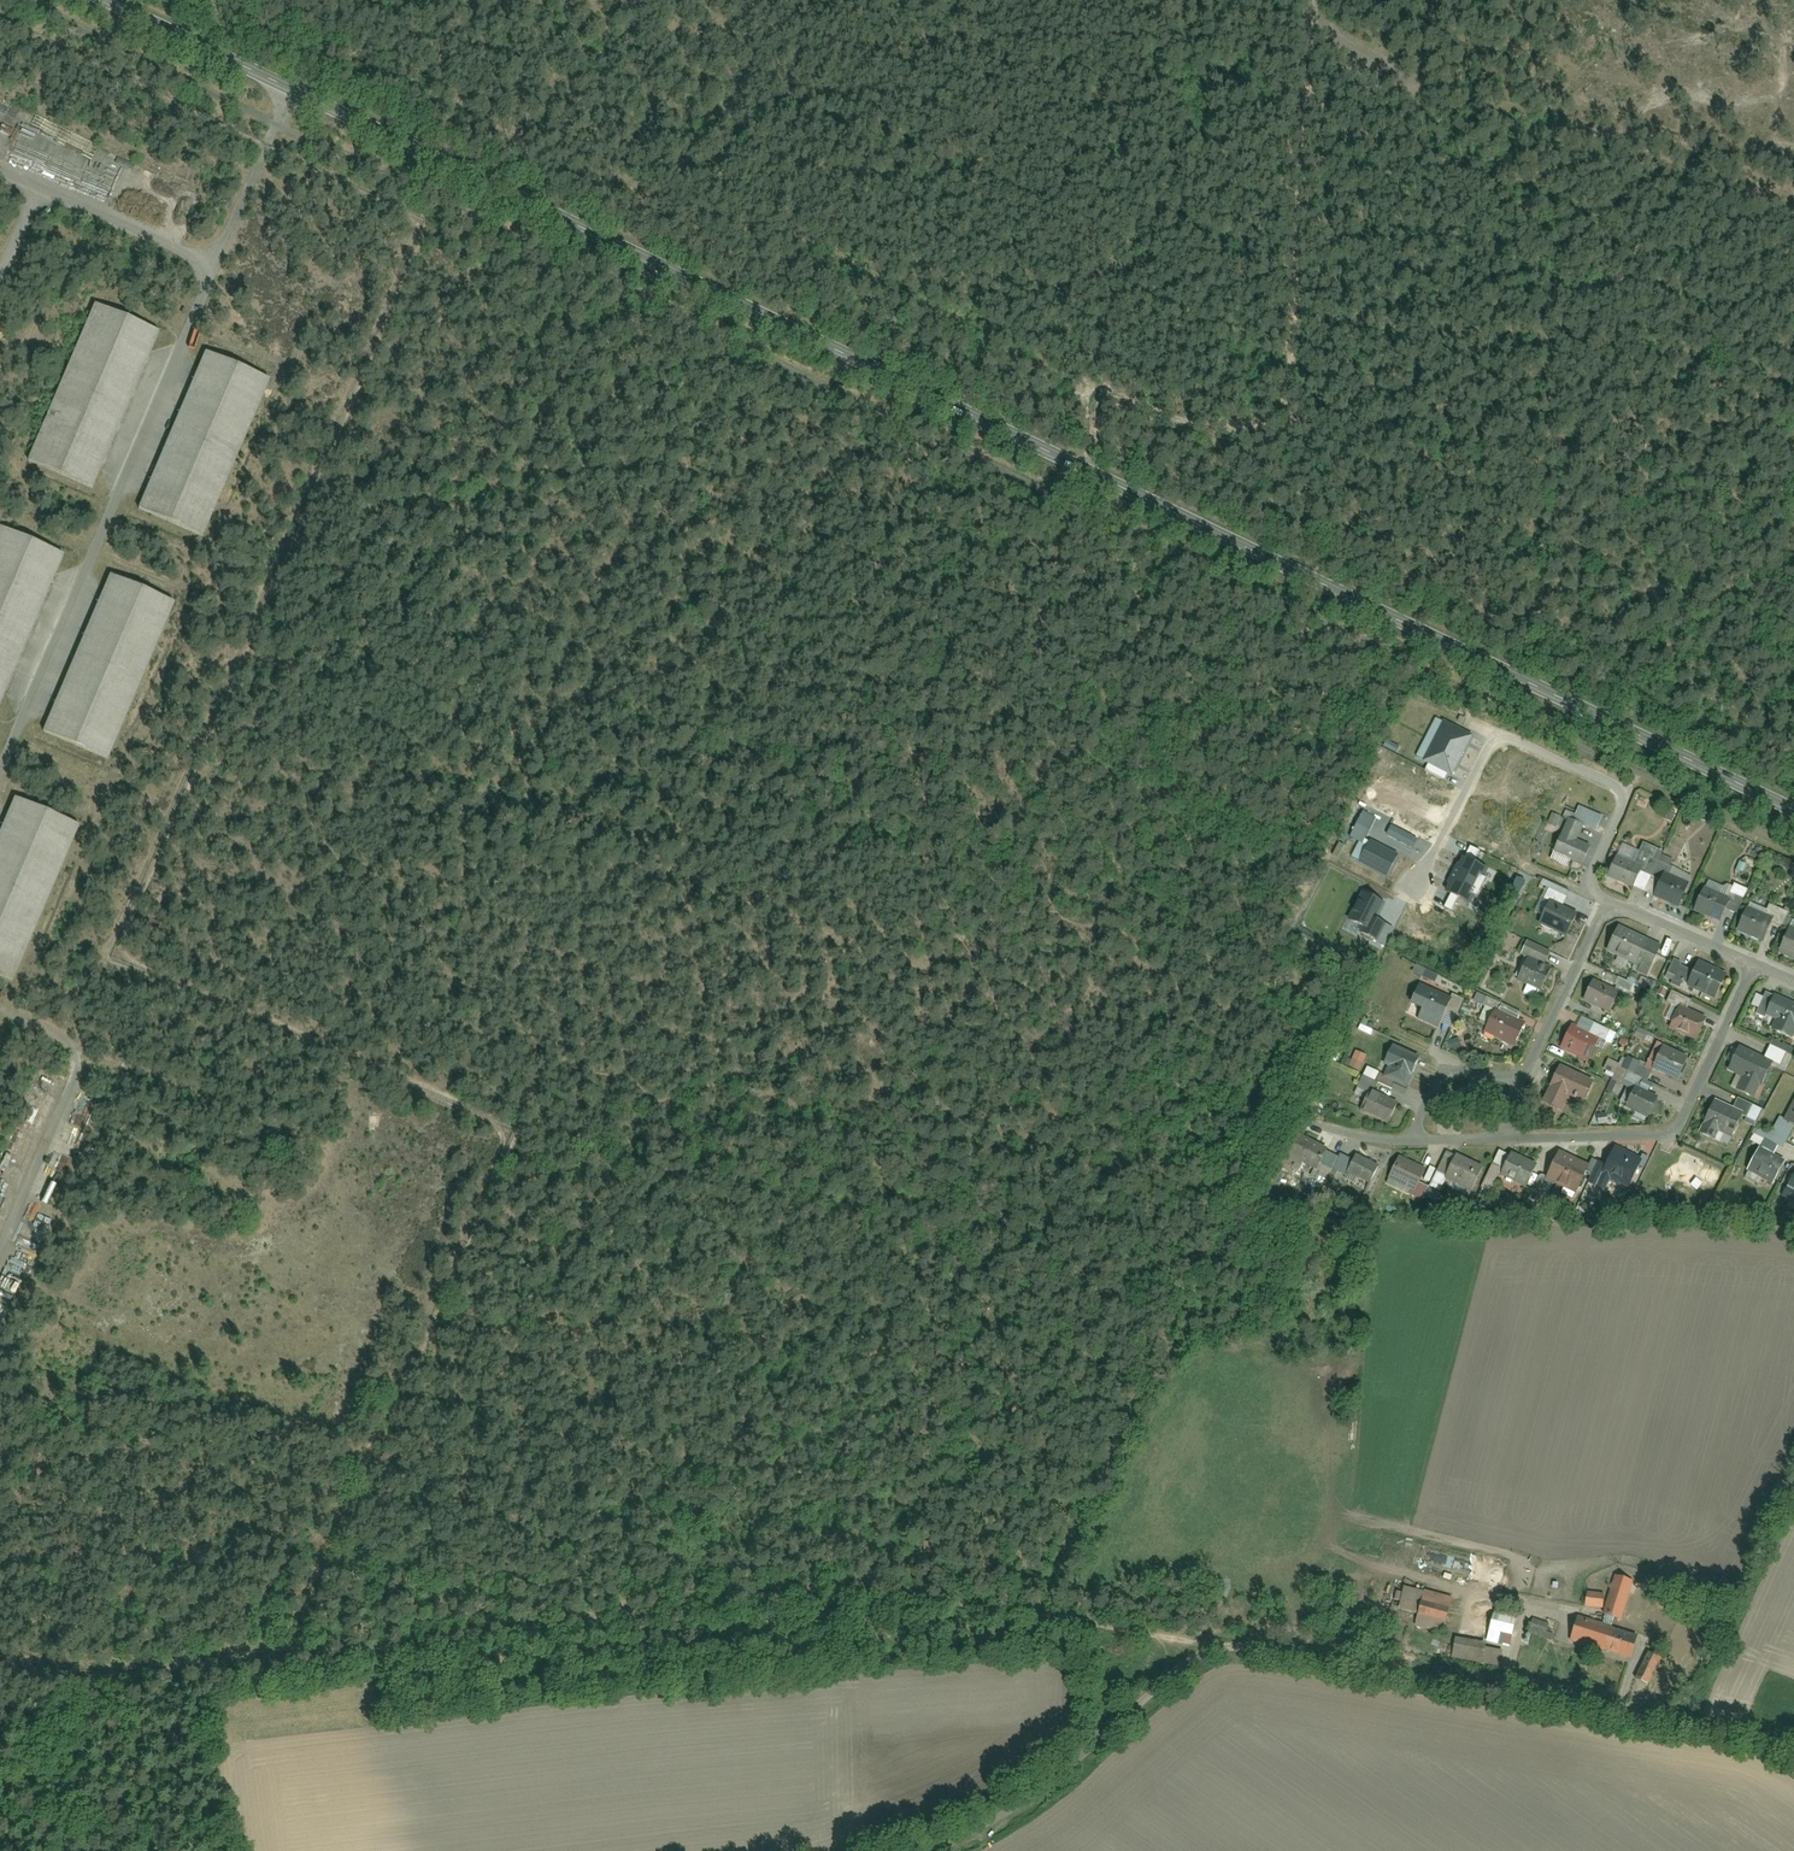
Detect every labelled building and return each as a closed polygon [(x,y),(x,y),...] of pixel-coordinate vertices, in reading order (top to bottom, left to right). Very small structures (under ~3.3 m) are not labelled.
[(24,464),(94,493),(159,337),(89,308),(24,464)] [(139,514),(208,541),(270,384),(200,357),(139,514)] [(62,558),(0,531),(0,700),(62,558)] [(40,738),(108,766),(175,606),(107,578),(40,738)] [(1471,736),(1444,723),(1425,760),(1452,775),(1471,736)] [(15,984),(80,830),(12,802),(0,831),(0,977),(15,984)] [(1600,819),(1578,810),(1573,821),(1595,830),(1600,819)] [(1363,844),(1376,819),(1363,812),(1350,838),(1363,844)] [(1588,849),(1573,842),(1579,827),(1565,822),(1559,837),(1557,836),(1548,856),(1579,869),(1588,849)] [(1409,846),(1413,838),(1392,827),(1387,835),(1409,846)] [(1647,841),(1642,854),(1659,861),(1664,848),(1647,841)] [(1397,856),(1370,843),(1360,863),(1387,876),(1397,856)] [(1620,843),(1615,855),(1634,863),(1639,851),(1620,843)] [(1487,870),(1464,859),(1447,893),(1470,904),(1473,896),(1477,898),(1486,880),(1483,879),(1487,870)] [(1614,861),(1605,878),(1629,891),(1638,873),(1614,861)] [(1660,879),(1651,899),(1678,910),(1686,890),(1660,879)] [(1567,893),(1546,884),(1540,897),(1561,907),(1567,893)] [(1733,884),(1728,895),(1743,902),(1749,891),(1733,884)] [(1384,904),(1363,894),(1350,921),(1370,931),(1384,904)] [(1699,895),(1690,914),(1717,926),(1725,908),(1699,895)] [(1547,906),(1538,927),(1565,938),(1573,917),(1547,906)] [(1743,913),(1734,933),(1762,945),(1771,926),(1743,913)] [(1620,927),(1607,955),(1648,975),(1662,947),(1620,927)] [(1777,955),(1793,962),(1793,938),(1786,935),(1777,955)] [(1522,947),(1517,959),(1539,969),(1544,957),(1522,947)] [(1672,960),(1665,976),(1676,980),(1683,965),(1672,960)] [(1694,960),(1682,985),(1714,1000),(1726,975),(1694,960)] [(1521,964),(1512,984),(1537,995),(1546,975),(1521,964)] [(1589,983),(1580,1005),(1609,1018),(1618,996),(1589,983)] [(1415,984),(1406,1006),(1416,1010),(1413,1018),(1433,1026),(1436,1019),(1439,1020),(1448,997),(1415,984)] [(1690,1001),(1671,991),(1666,1002),(1685,1011),(1690,1001)] [(1763,1018),(1774,1022),(1770,1032),(1789,1040),(1793,1031),(1793,1032),(1793,1001),(1774,993),(1763,1018)] [(1677,1010),(1667,1029),(1695,1043),(1705,1024),(1677,1010)] [(1493,1012),(1482,1034),(1512,1049),(1523,1027),(1493,1012)] [(1567,1028),(1557,1051),(1583,1064),(1594,1041),(1567,1028)] [(1385,1071),(1381,1080),(1401,1088),(1405,1079),(1408,1080),(1419,1055),(1390,1043),(1380,1068),(1385,1071)] [(1767,1045),(1762,1058),(1782,1066),(1787,1053),(1767,1045)] [(1661,1052),(1652,1071),(1675,1082),(1684,1063),(1661,1052)] [(1737,1052),(1726,1075),(1734,1079),(1728,1090),(1747,1101),(1755,1088),(1760,1091),(1771,1068),(1737,1052)] [(1621,1057),(1615,1071),(1645,1084),(1651,1071),(1621,1057)] [(1546,1091),(1551,1093),(1545,1106),(1558,1112),(1565,1099),(1579,1107),(1592,1082),(1560,1065),(1546,1091)] [(1632,1086),(1621,1108),(1646,1120),(1657,1098),(1632,1086)] [(1367,1092),(1357,1115),(1384,1127),(1394,1103),(1367,1092)] [(1783,1123),(1793,1127),(1793,1100),(1783,1123)] [(1713,1146),(1719,1135),(1732,1141),(1743,1121),(1709,1104),(1699,1125),(1702,1126),(1696,1137),(1713,1146)] [(1787,1146),(1793,1130),(1793,1129),(1778,1123),(1771,1140),(1787,1146)] [(1300,1134),(1285,1159),(1315,1176),(1329,1151),(1300,1134)] [(1347,1154),(1336,1174),(1363,1189),(1374,1170),(1347,1154)] [(1509,1155),(1497,1179),(1524,1191),(1535,1167),(1509,1155)] [(1605,1201),(1610,1189),(1623,1196),(1636,1169),(1607,1155),(1593,1182),(1597,1184),(1592,1194),(1605,1201)] [(1555,1157),(1543,1182),(1572,1196),(1584,1171),(1555,1157)] [(1756,1157),(1747,1176),(1770,1187),(1779,1168),(1756,1157)] [(1396,1161),(1384,1187),(1410,1199),(1421,1173),(1396,1161)] [(1440,1195),(1443,1188),(1466,1199),(1476,1177),(1449,1164),(1442,1178),(1434,1174),(1427,1189),(1440,1195)] [(1785,1192),(1793,1197),(1793,1176),(1785,1192)] [(1613,1575),(1597,1620),(1575,1612),(1566,1639),(1630,1661),(1639,1633),(1617,1626),(1632,1581),(1613,1575)] [(1491,1616),(1486,1634),(1508,1640),(1513,1622),(1491,1616)] [(1529,1620),(1525,1635),(1544,1640),(1548,1624),(1529,1620)]
